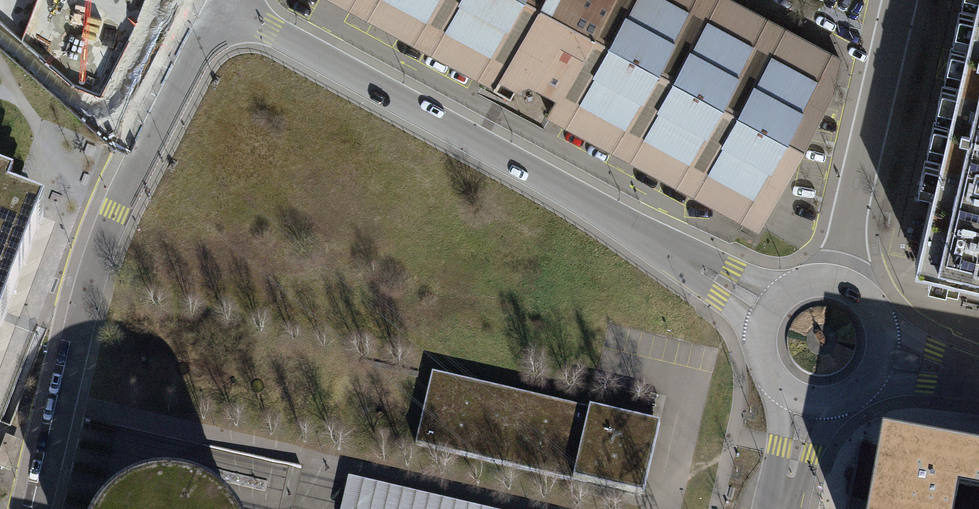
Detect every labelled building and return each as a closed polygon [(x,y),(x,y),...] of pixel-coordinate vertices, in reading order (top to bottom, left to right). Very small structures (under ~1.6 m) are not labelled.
[(142,78),(169,0),(92,0),(73,54),(142,78)] [(833,92),(840,59),(730,0),(338,0),(495,84),(493,87),(510,96),(520,78),(556,97),(547,113),(759,228),(825,107),(833,92)] [(972,13),(955,88),(938,162),(924,219),(914,261),(978,276),(978,0),(975,0),(972,13)] [(43,217),(8,203),(12,192),(0,187),(0,329),(43,217)] [(432,373),(415,445),(643,498),(660,426),(647,423),(432,373)] [(883,449),(872,508),(978,508),(978,467),(883,449)] [(341,508),(481,508),(348,478),(341,508)] [(216,507),(199,497),(181,491),(161,490),(142,494),(124,501),(113,508),(219,508),(216,507)]
